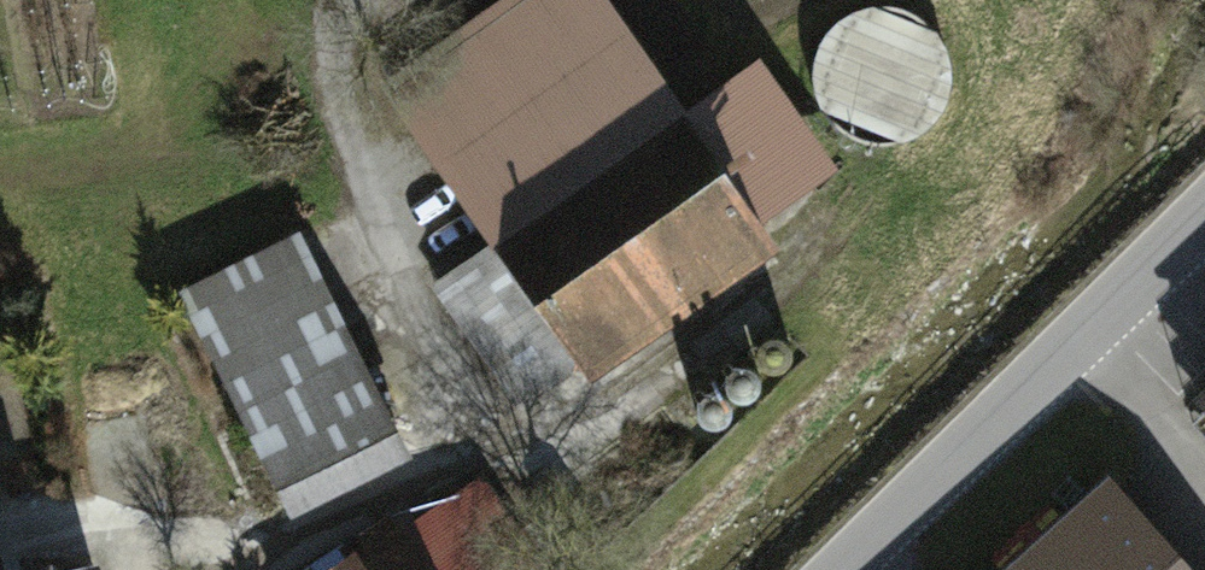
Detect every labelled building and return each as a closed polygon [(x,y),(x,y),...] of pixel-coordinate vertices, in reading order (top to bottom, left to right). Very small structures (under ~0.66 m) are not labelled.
[(485,239),(571,363),(585,383),(780,248),(759,217),(679,103),(607,0),(490,0),(374,80),(485,239)] [(941,109),(950,86),(950,62),(942,39),(927,21),(906,8),(883,4),(859,7),(838,18),(822,34),(813,54),(810,76),(814,98),(825,117),(841,132),(862,141),(883,143),(905,139),(926,127),(941,109)] [(750,54),(679,103),(759,217),(829,169),(750,54)] [(296,226),(174,285),(284,511),(406,451),(296,226)] [(571,363),(485,239),(424,281),(511,405),(571,363)] [(993,569),(1199,569),(1105,468),(993,569)] [(294,569),(430,569),(389,508),(294,569)] [(39,569),(105,569),(102,556),(39,569)]
